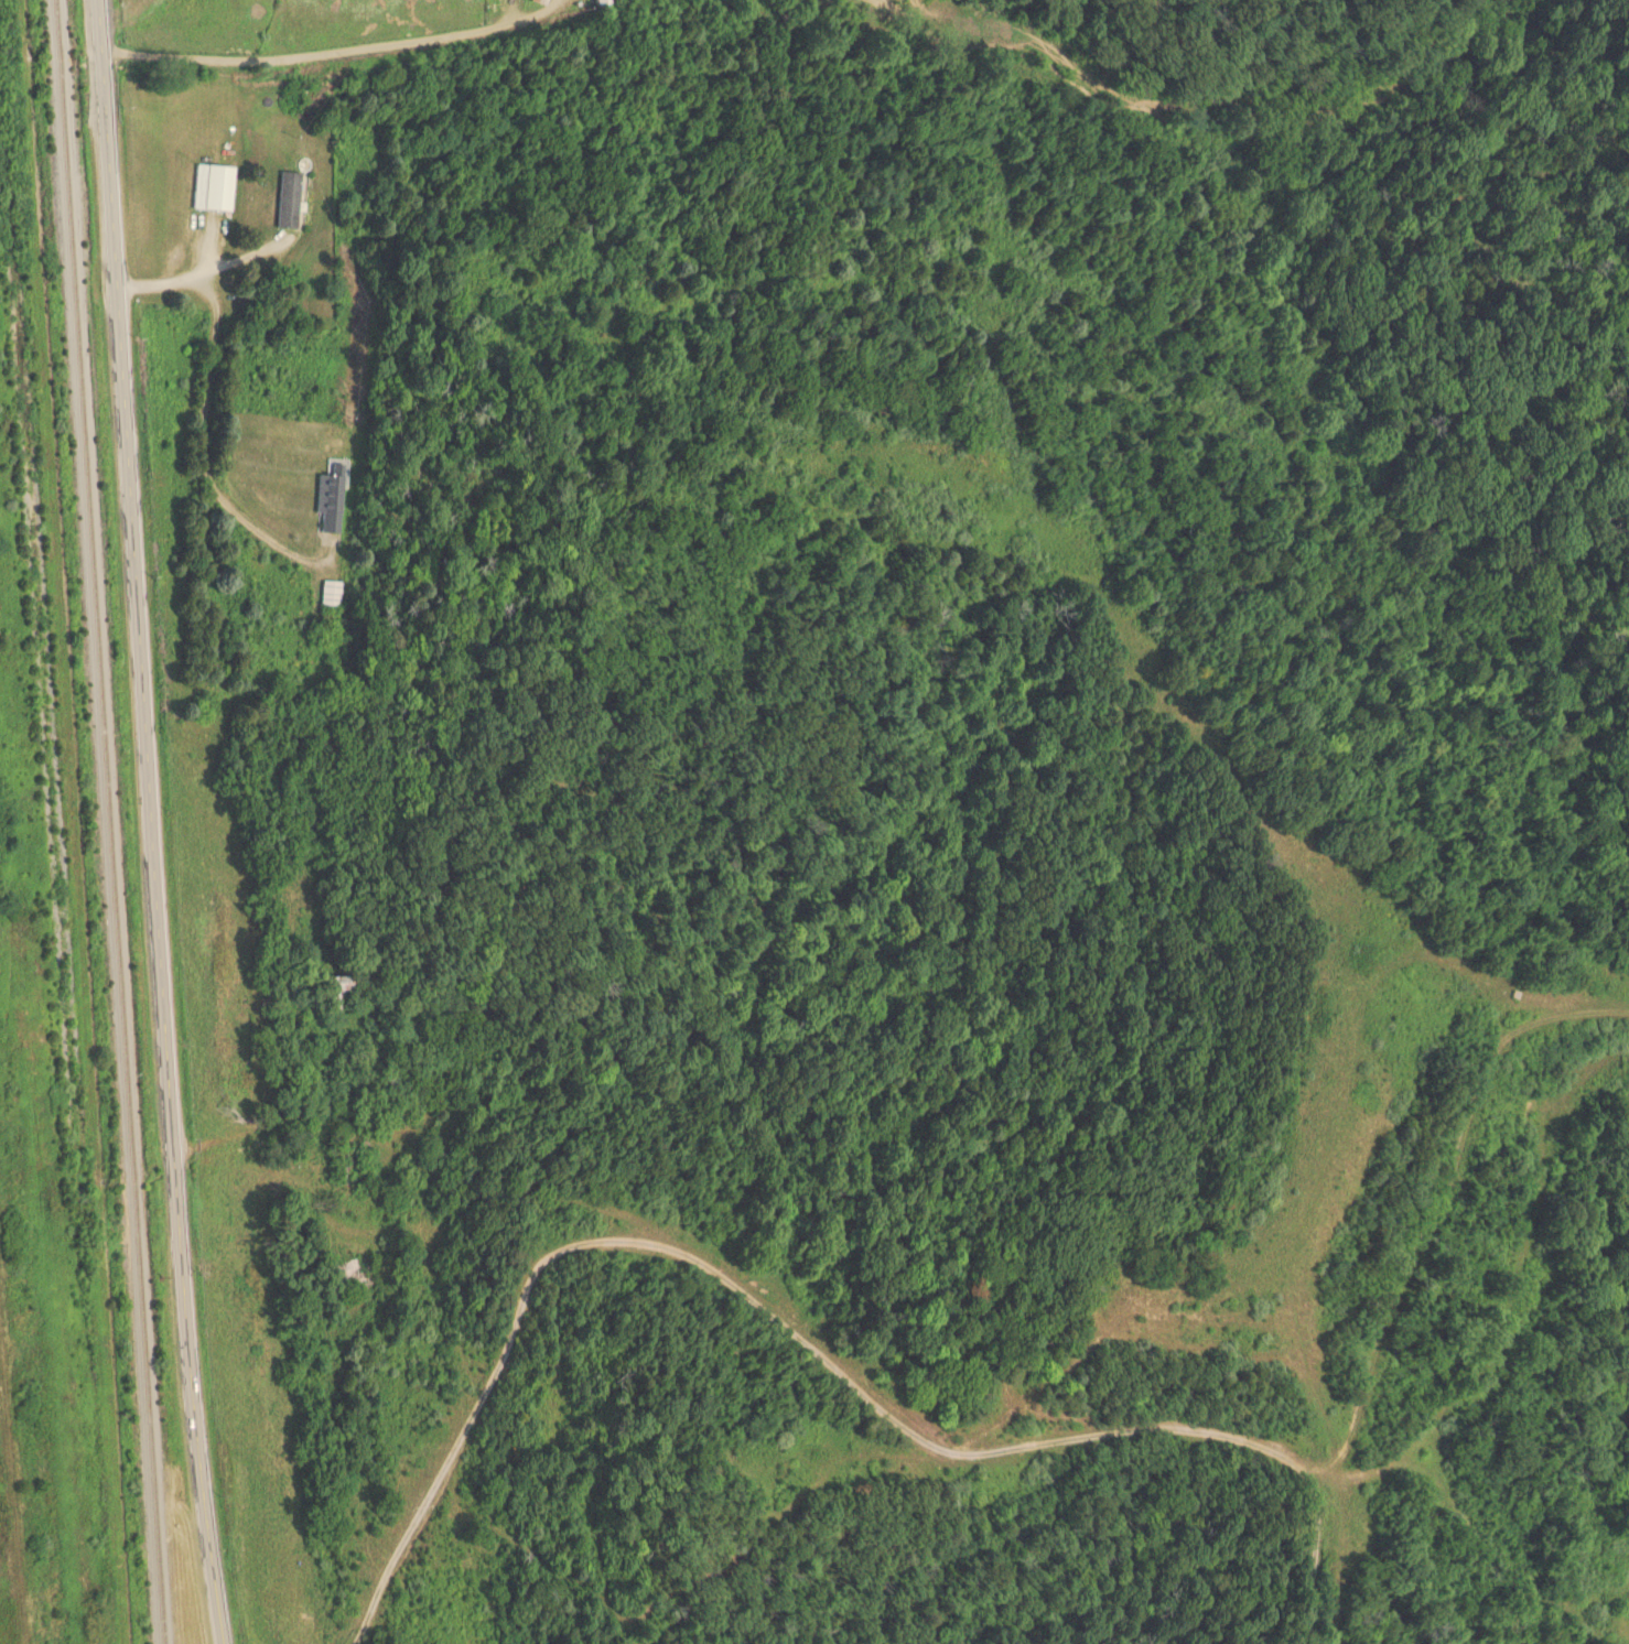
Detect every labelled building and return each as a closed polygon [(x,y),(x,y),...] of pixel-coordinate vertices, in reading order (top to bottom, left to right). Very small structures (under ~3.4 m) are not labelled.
[(194,208),(232,211),(235,166),(198,163),(194,208)] [(280,227),(300,228),(302,172),(281,171),(280,227)] [(319,532),(340,532),(342,475),(321,474),(319,532)] [(359,990),(358,976),(324,976),(324,1011),(338,1011),(338,990),(359,990)] [(340,1290),(374,1286),(371,1259),(337,1262),(340,1290)]
